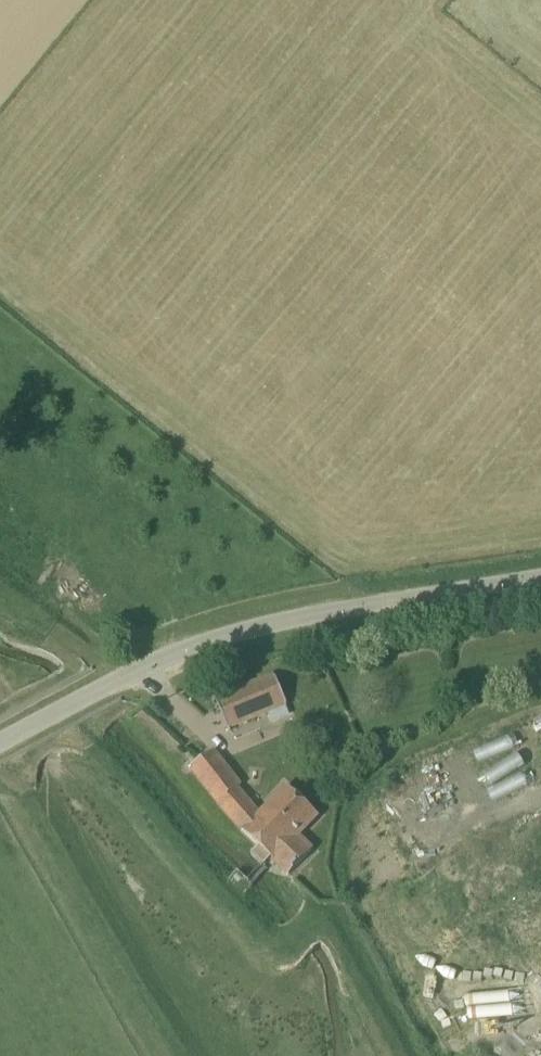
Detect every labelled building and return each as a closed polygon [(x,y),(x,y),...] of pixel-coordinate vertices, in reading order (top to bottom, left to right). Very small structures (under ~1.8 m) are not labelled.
[(230,731),(287,706),(273,675),(217,700),(230,731)] [(191,769),(224,815),(287,876),(314,848),(301,836),(318,817),(286,786),(260,813),(238,788),(242,784),(215,752),(191,769)]
